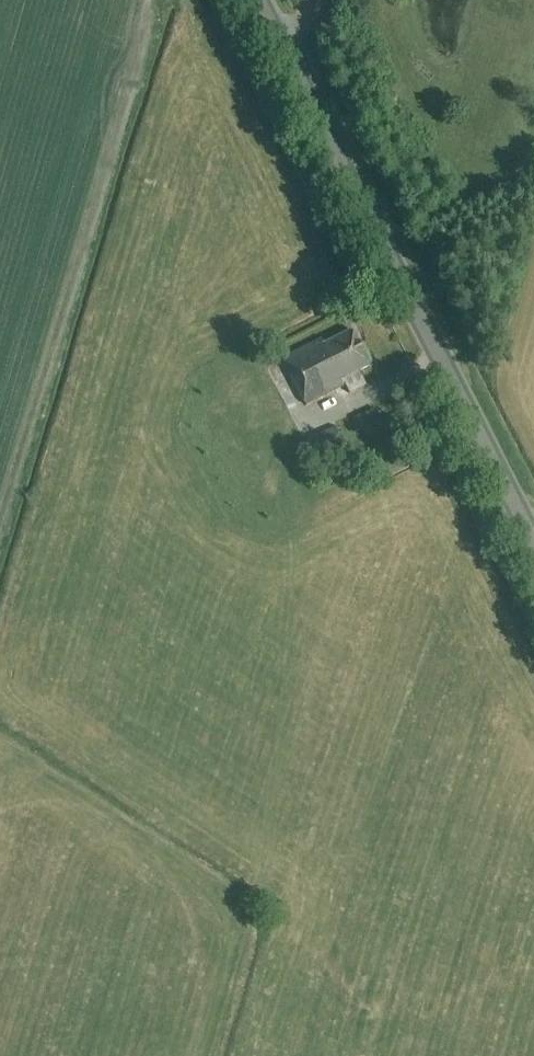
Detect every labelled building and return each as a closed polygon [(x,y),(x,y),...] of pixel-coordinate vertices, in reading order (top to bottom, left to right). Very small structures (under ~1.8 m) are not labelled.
[(369,369),(351,334),(324,348),(321,342),(281,362),(305,408),(344,388),(348,396),(365,388),(358,374),(369,369)]
